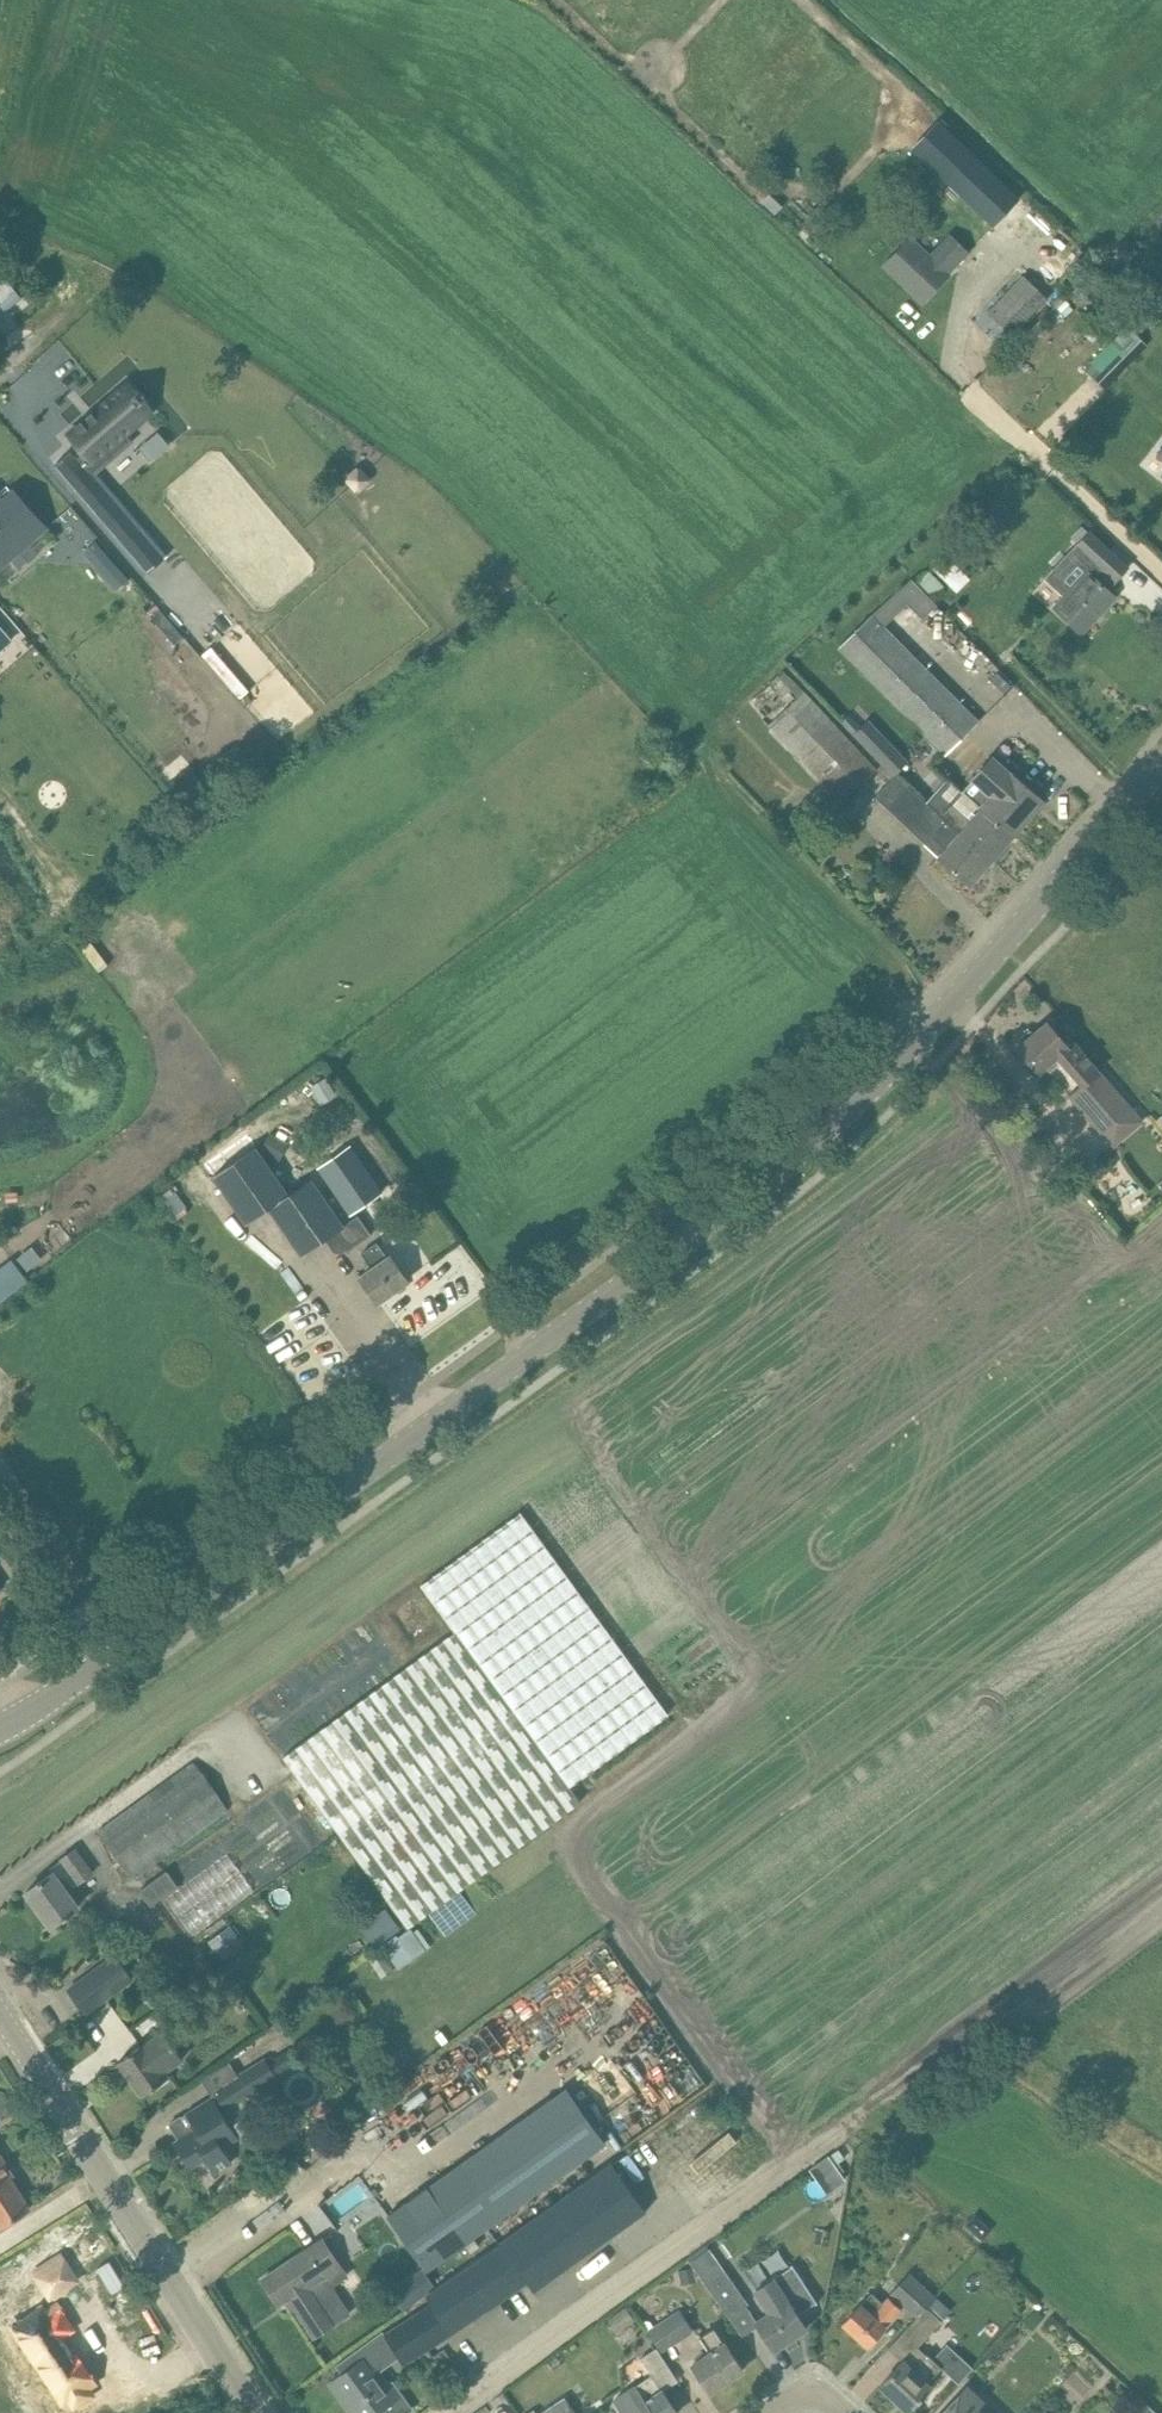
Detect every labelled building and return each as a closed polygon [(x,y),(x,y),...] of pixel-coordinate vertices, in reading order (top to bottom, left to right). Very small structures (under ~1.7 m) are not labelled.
[(939,122),(913,149),(992,225),(1018,198),(939,122)] [(911,237),(885,264),(923,301),(949,274),(947,272),(968,251),(952,235),(931,257),(911,237)] [(8,279),(2,272),(0,274),(0,302),(7,310),(23,297),(8,279)] [(1048,297),(1024,275),(989,313),(1012,335),(1048,297)] [(1092,327),(1088,331),(1085,335),(1093,342),(1100,334),(1092,327)] [(1116,340),(1086,370),(1103,387),(1133,356),(1116,340)] [(71,450),(55,464),(149,573),(169,555),(168,554),(166,555),(112,491),(110,493),(91,472),(129,440),(122,433),(148,411),(140,402),(142,400),(138,394),(136,396),(128,386),(95,414),(92,410),(91,411),(92,412),(88,416),(87,415),(86,416),(88,419),(84,423),(81,419),(80,420),(81,421),(77,425),(76,424),(75,425),(78,428),(72,433),(87,449),(78,457),(71,450)] [(48,526),(16,489),(0,503),(0,502),(0,568),(48,526)] [(1083,526),(1072,538),(1078,543),(1089,532),(1083,526)] [(1076,545),(1097,565),(1111,550),(1091,530),(1089,532),(1078,543),(1076,545)] [(96,541),(84,551),(98,568),(110,557),(96,541)] [(952,590),(966,578),(945,554),(931,566),(952,590)] [(120,569),(108,579),(116,589),(128,578),(120,569)] [(1088,570),(1072,588),(1054,606),(1082,632),(1116,596),(1088,570)] [(945,753),(978,720),(885,626),(908,603),(923,619),(938,604),(912,578),(873,614),(839,648),(945,753)] [(55,636),(42,622),(32,631),(44,645),(55,636)] [(770,724),(768,726),(841,802),(877,767),(804,691),(798,696),(792,702),(787,707),(778,715),(772,722),(770,724)] [(850,713),(842,721),(894,775),(896,772),(897,773),(908,760),(869,719),(862,725),(850,713)] [(982,808),(1013,835),(1043,800),(1012,772),(1011,773),(993,757),(962,791),(982,808)] [(897,774),(876,797),(925,843),(926,844),(933,836),(946,848),(939,857),(970,884),(992,859),(941,814),(930,805),(926,801),(897,774)] [(951,802),(941,814),(992,859),(1013,835),(982,808),(972,820),(951,802)] [(1023,1043),(1019,1047),(1029,1059),(1024,1063),(1035,1076),(1058,1056),(1083,1085),(1071,1096),(1103,1133),(1132,1108),(1074,1041),(1068,1046),(1048,1022),(1034,1033),(1032,1031),(1029,1031),(1021,1037),(1021,1040),(1023,1043)] [(326,1077),(311,1086),(322,1104),(337,1094),(326,1077)] [(236,1143),(212,1160),(220,1172),(245,1154),(236,1143)] [(302,1255),(334,1233),(347,1251),(372,1234),(358,1215),(344,1225),(312,1178),(289,1194),(256,1146),(245,1154),(220,1172),(214,1176),(246,1222),(247,1223),(270,1207),(302,1254),(302,1255)] [(320,1169),(351,1213),(382,1191),(352,1147),(320,1169)] [(388,1258),(377,1242),(361,1253),(372,1269),(361,1277),(378,1301),(408,1280),(391,1256),(388,1258)] [(29,1281),(12,1260),(0,1269),(0,1303),(29,1281)] [(408,1931),(582,1803),(571,1788),(671,1715),(522,1512),(421,1587),(453,1631),(281,1758),(408,1931)] [(133,1880),(230,1810),(195,1762),(98,1832),(133,1880)] [(27,1892),(28,1891),(37,1904),(36,1905),(52,1926),(64,1917),(65,1919),(70,1915),(68,1914),(79,1906),(68,1891),(93,1873),(75,1849),(62,1858),(69,1868),(60,1875),(57,1870),(46,1878),(46,1877),(26,1891),(27,1892)] [(196,1937),(256,1889),(226,1853),(167,1901),(196,1937)] [(141,1890),(153,1906),(179,1887),(167,1871),(141,1890)] [(380,1905),(359,1878),(344,1889),(365,1917),(380,1905)] [(368,1944),(398,1932),(388,1908),(358,1920),(368,1944)] [(231,1924),(208,1937),(219,1957),(243,1943),(231,1924)] [(68,1990),(85,2013),(133,1978),(116,1955),(68,1990)] [(205,1958),(173,1980),(187,2000),(219,1977),(205,1958)] [(145,2043),(119,2061),(143,2095),(169,2077),(166,2072),(182,2061),(161,2032),(146,2043),(145,2043)] [(202,2079),(215,2101),(190,2117),(199,2132),(177,2146),(191,2167),(206,2158),(215,2173),(232,2162),(223,2147),(238,2137),(223,2113),(296,2067),(286,2051),(268,2061),(266,2057),(238,2075),(230,2062),(202,2079)] [(564,2094),(391,2218),(425,2266),(598,2142),(564,2094)] [(685,2155),(697,2168),(706,2160),(717,2172),(741,2149),(730,2137),(734,2133),(722,2120),(685,2155)] [(803,2169),(820,2193),(845,2175),(827,2151),(803,2169)] [(3,2158),(0,2160),(0,2226),(0,2227),(31,2208),(11,2177),(14,2175),(3,2158)] [(432,2303),(385,2333),(397,2351),(400,2356),(404,2362),(428,2348),(452,2333),(451,2332),(527,2279),(535,2290),(537,2288),(539,2290),(649,2213),(648,2210),(640,2199),(626,2180),(618,2168),(613,2161),(469,2263),(437,2286),(435,2287),(426,2294),(432,2303)] [(323,2240),(283,2266),(263,2280),(279,2303),(285,2300),(291,2310),(296,2307),(315,2336),(352,2311),(336,2286),(348,2278),(323,2240)] [(691,2261),(730,2317),(749,2303),(710,2248),(691,2261)] [(792,2264),(756,2289),(772,2311),(757,2321),(775,2348),(807,2327),(798,2314),(816,2302),(816,2303),(818,2302),(792,2264)] [(422,2269),(412,2276),(426,2294),(435,2287),(422,2269)] [(918,2316),(936,2298),(937,2297),(911,2273),(892,2293),(918,2316)] [(872,2292),(843,2323),(868,2346),(902,2309),(889,2297),(883,2303),(872,2292)] [(943,2305),(936,2298),(895,2341),(910,2356),(942,2321),(941,2319),(945,2315),(939,2310),(943,2305)] [(45,2310),(19,2326),(51,2377),(57,2373),(75,2400),(91,2390),(86,2383),(94,2378),(77,2352),(72,2356),(67,2349),(69,2348),(62,2337),(74,2330),(59,2306),(47,2314),(45,2310)] [(608,2320),(617,2333),(635,2320),(626,2307),(608,2320)] [(649,2331),(662,2351),(694,2330),(681,2310),(649,2331)] [(743,2370),(725,2343),(714,2327),(700,2337),(711,2352),(693,2364),(711,2391),(743,2370)] [(330,2382),(343,2399),(349,2395),(353,2401),(351,2403),(353,2405),(358,2412),(377,2412),(385,2407),(399,2397),(390,2384),(379,2370),(390,2363),(387,2358),(397,2351),(385,2333),(382,2330),(336,2364),(343,2373),(330,2382)] [(678,2380),(657,2348),(641,2358),(652,2375),(615,2399),(624,2412),(677,2412),(678,2412),(663,2390),(678,2380)] [(904,2361),(882,2385),(909,2410),(919,2399),(920,2400),(932,2387),(929,2383),(944,2367),(933,2358),(928,2353),(927,2353),(913,2369),(904,2360),(904,2361)] [(546,2363),(552,2372),(562,2366),(557,2357),(546,2363)] [(969,2384),(942,2412),(982,2412),(979,2409),(987,2400),(969,2384)] [(566,2397),(541,2412),(576,2412),(566,2397)]
